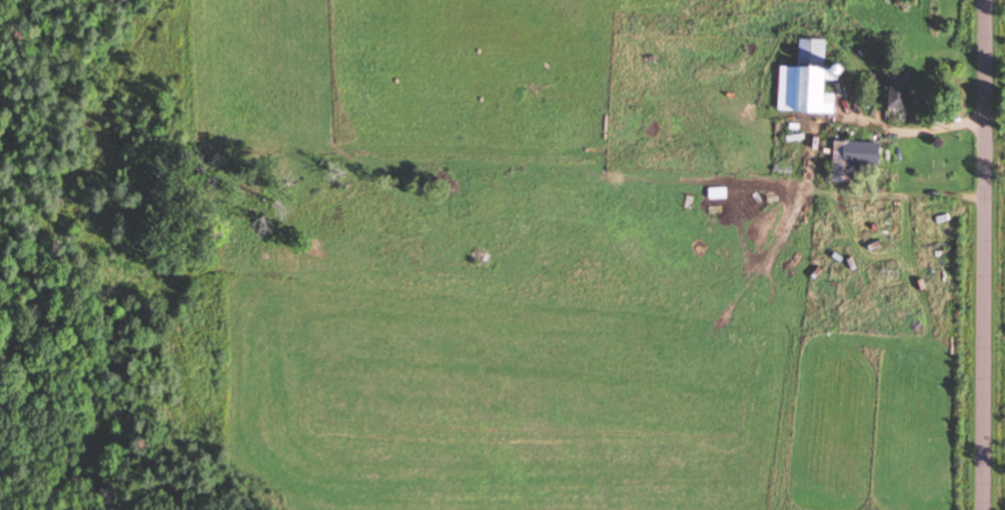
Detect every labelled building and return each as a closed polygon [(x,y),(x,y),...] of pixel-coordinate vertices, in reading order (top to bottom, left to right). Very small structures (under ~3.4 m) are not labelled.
[(799,114),(827,115),(829,40),(801,39),(799,114)] [(913,109),(913,74),(893,74),(893,109),(913,109)] [(858,165),(884,166),(884,143),(836,142),(835,183),(858,184),(858,165)]
